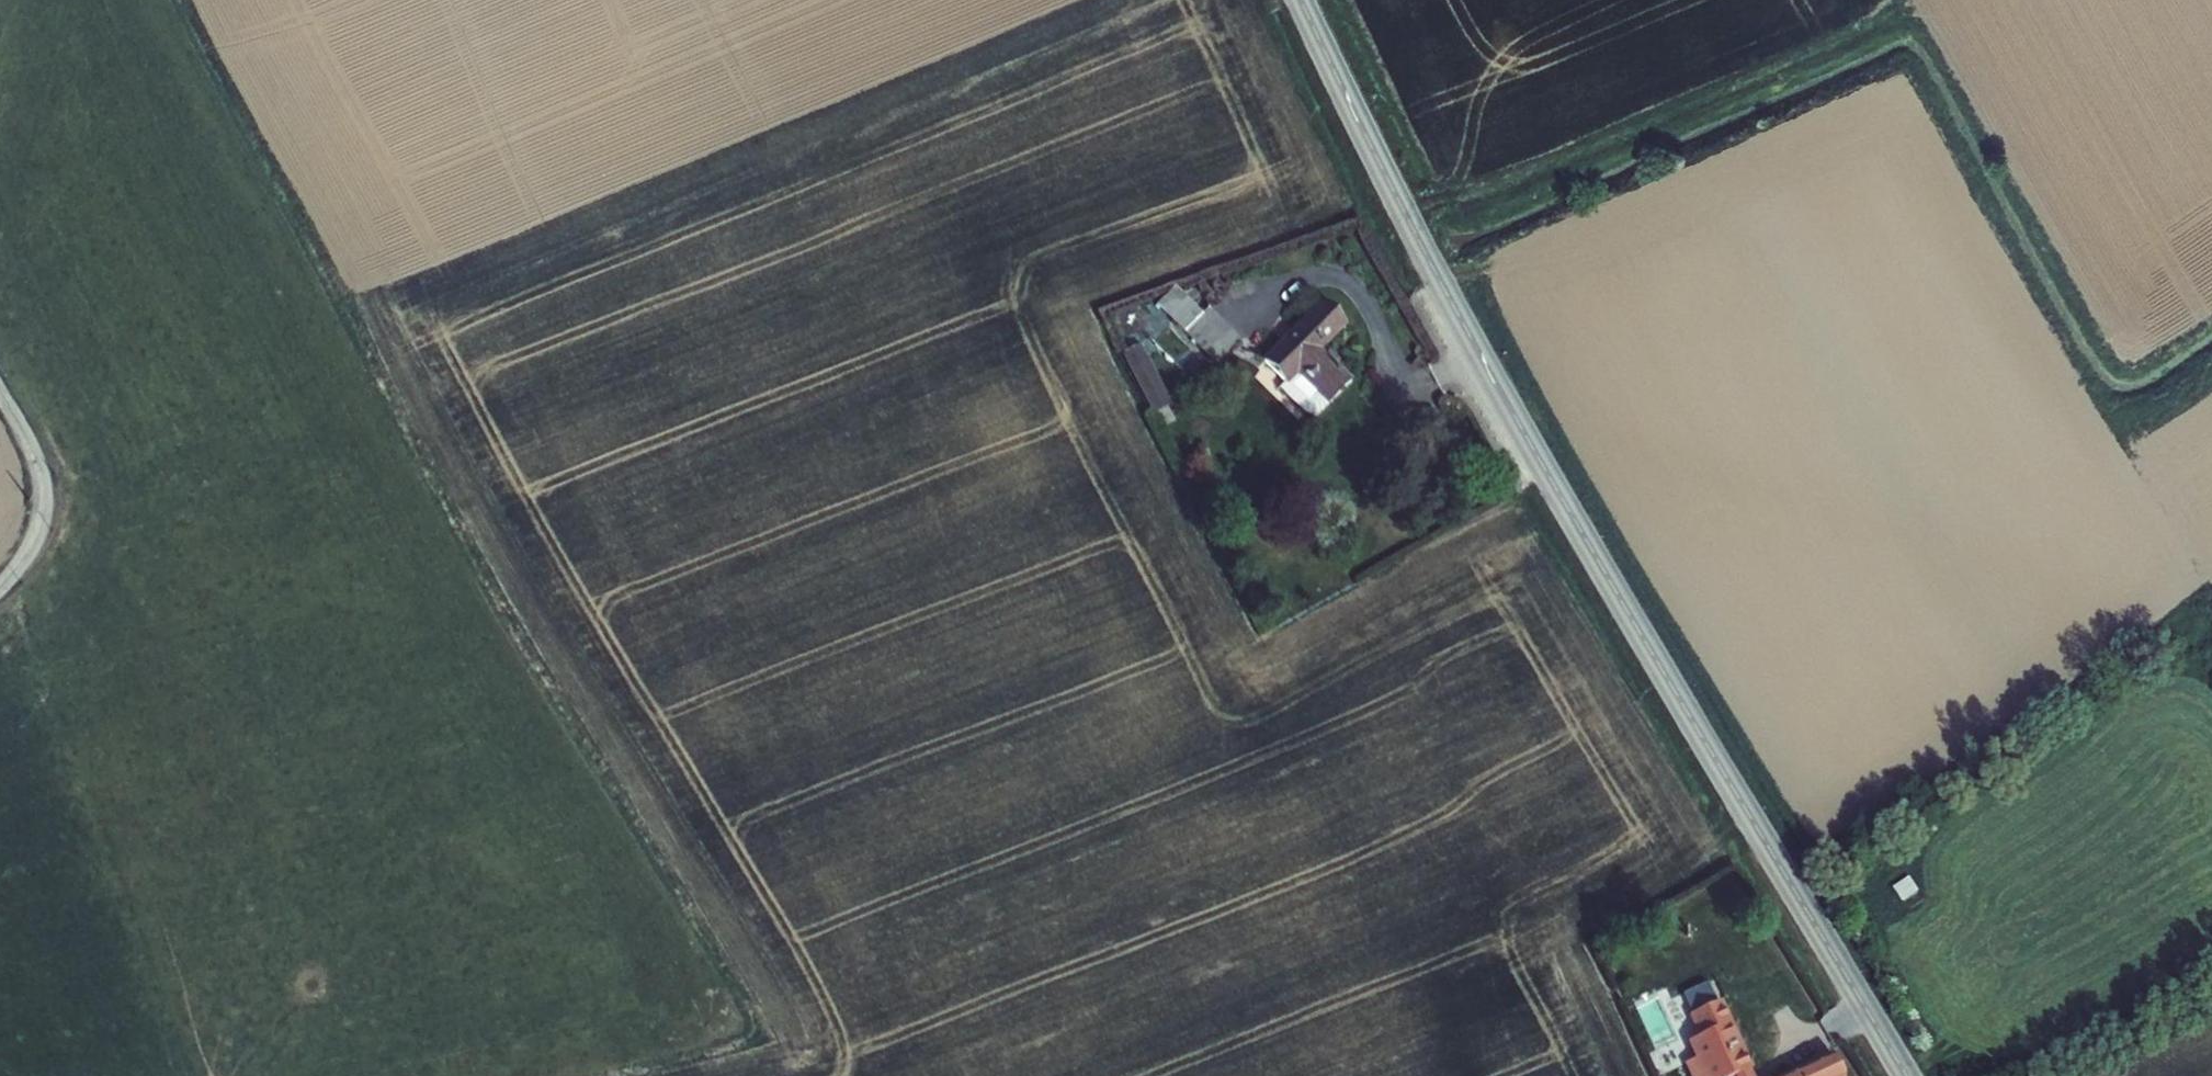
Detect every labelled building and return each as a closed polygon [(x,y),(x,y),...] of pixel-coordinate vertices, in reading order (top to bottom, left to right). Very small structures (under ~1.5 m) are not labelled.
[(1351,321),(1331,298),(1268,354),(1292,381),(1307,367),(1334,395),(1355,377),(1327,343),(1351,321)] [(1234,326),(1216,307),(1195,325),(1214,343),(1234,326)] [(1151,415),(1171,406),(1141,344),(1122,354),(1151,415)] [(1719,1021),(1689,1034),(1696,1051),(1691,1056),(1700,1075),(1743,1075),(1719,1021)] [(1849,1061),(1814,1075),(1856,1075),(1849,1061)]
